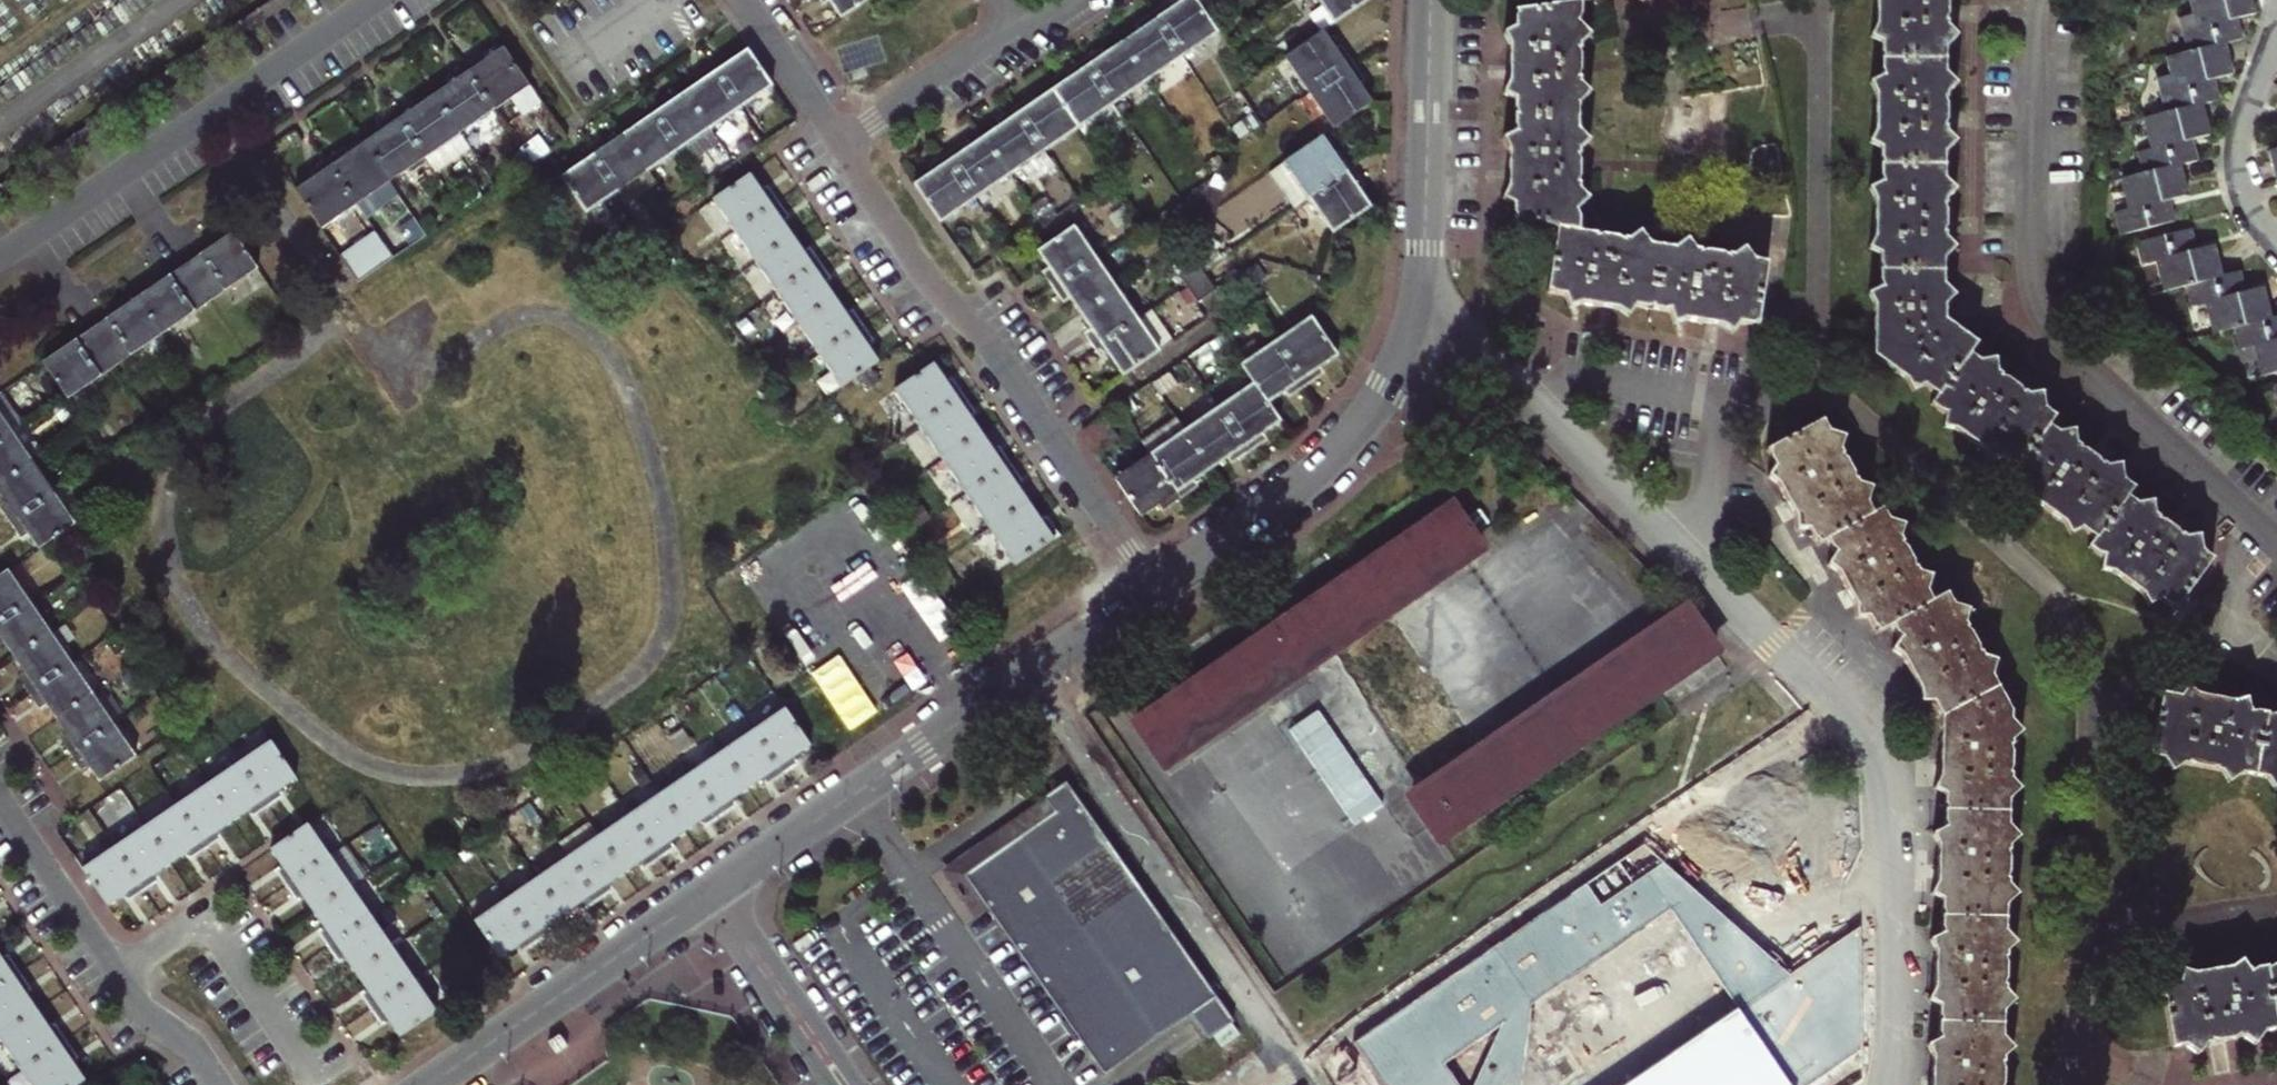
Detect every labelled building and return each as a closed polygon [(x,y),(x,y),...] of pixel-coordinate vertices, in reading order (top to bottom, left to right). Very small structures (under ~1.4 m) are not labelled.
[(838,20),(868,0),(825,0),(838,20)] [(1183,58),(1216,35),(1192,0),(1179,0),(1169,8),(1166,3),(1152,13),(1183,58)] [(1332,25),(1367,0),(1315,0),(1332,25)] [(1555,4),(1513,10),(1513,27),(1501,33),(1508,44),(1508,80),(1502,93),(1512,99),(1512,131),(1501,137),(1507,149),(1507,188),(1501,197),(1511,202),(1510,219),(1555,228),(1545,291),(1563,294),(1567,307),(1580,303),(1617,308),(1626,315),(1635,306),(1668,312),(1672,323),(1687,318),(1720,324),(1729,333),(1736,323),(1755,326),(1766,263),(1751,261),(1742,247),(1729,257),(1694,251),(1686,238),(1673,247),(1645,243),(1638,231),(1626,239),(1577,231),(1574,211),(1586,198),(1577,189),(1577,153),(1587,143),(1576,132),(1577,104),(1587,94),(1578,84),(1579,43),(1587,34),(1576,22),(1580,2),(1592,0),(1555,0),(1555,4)] [(1873,110),(1873,127),(1867,142),(1878,146),(1878,183),(1867,188),(1872,201),(1872,235),(1867,248),(1877,251),(1877,288),(1866,294),(1872,304),(1871,354),(1903,376),(1910,390),(1922,384),(1934,393),(1927,403),(1943,415),(1941,426),(1953,428),(1983,450),(1989,462),(2001,456),(2014,465),(2008,475),(2022,485),(2020,499),(2032,501),(2062,522),(2067,533),(2079,527),(2092,537),(2086,547),(2101,557),(2099,570),(2112,572),(2135,589),(2142,604),(2154,598),(2171,610),(2210,558),(2199,551),(2197,533),(2182,536),(2151,514),(2149,499),(2131,501),(2123,495),(2129,486),(2120,479),(2117,463),(2102,466),(2073,444),(2070,428),(2055,431),(2045,424),(2052,415),(2041,407),(2038,391),(2024,394),(1995,373),(1993,358),(1978,361),(1967,353),(1973,343),(1942,321),(1942,304),(1952,295),(1941,283),(1941,258),(1953,247),(1942,237),(1943,198),(1952,189),(1942,178),(1942,152),(1952,140),(1943,132),(1943,93),(1953,84),(1943,73),(1943,46),(1953,35),(1945,27),(1945,0),(1874,0),(1874,20),(1873,24),(1868,37),(1879,41),(1879,77),(1868,83),(1873,93),(1873,110)] [(2197,20),(2181,25),(2191,61),(2171,66),(2179,96),(2164,100),(2169,121),(2149,126),(2158,157),(2141,161),(2146,180),(2126,186),(2133,217),(2120,220),(2126,241),(2181,227),(2176,207),(2193,202),(2185,171),(2203,166),(2199,147),(2215,142),(2207,112),(2224,107),(2218,86),(2237,81),(2229,52),(2246,47),(2240,27),(2257,22),(2251,0),(2192,0),(2197,20)] [(1144,27),(1121,43),(1148,82),(1183,58),(1152,13),(1140,21),(1144,27)] [(1282,59),(1307,94),(1351,64),(1343,53),(1338,56),(1322,32),(1282,59)] [(1148,82),(1121,43),(1103,55),(1097,59),(1093,54),(1082,61),(1113,106),(1148,82)] [(478,59),(466,67),(496,111),(513,99),(525,115),(542,103),(506,49),(482,65),(478,59)] [(724,58),(714,65),(743,108),(774,86),(749,50),(728,65),(724,58)] [(1079,129),(1113,106),(1082,61),(1072,68),(1076,74),(1052,91),(1079,129)] [(1359,77),(1351,64),(1307,94),(1331,130),(1370,104),(1354,80),(1359,77)] [(743,108),(714,65),(705,71),(709,78),(687,93),(712,129),(743,108)] [(436,95),(463,134),(496,111),(466,67),(455,75),(458,80),(436,95)] [(1045,153),(1079,129),(1052,91),(1034,103),(1028,107),(1025,101),(1014,108),(1045,153)] [(712,129),(687,93),(667,106),(663,100),(652,107),(682,150),(712,129)] [(410,105),(397,114),(428,157),(437,171),(472,146),(463,134),(436,95),(414,111),(410,105)] [(647,120),(626,134),(651,171),(682,150),(652,107),(643,113),(647,120)] [(1045,153),(1014,108),(1003,116),(1007,122),(983,138),(1010,177),(1045,153)] [(389,127),(367,143),(393,181),(428,157),(397,114),(386,121),(389,127)] [(651,171),(626,134),(606,148),(601,142),(591,149),(620,191),(651,171)] [(1337,161),(1320,137),(1282,164),(1270,172),(1294,208),(1306,200),(1351,169),(1343,157),(1337,161)] [(957,147),(944,156),(975,201),(1010,177),(983,138),(967,149),(961,153),(957,147)] [(340,152),(328,160),(359,204),(393,181),(367,143),(344,158),(340,152)] [(620,191),(591,149),(581,155),(585,162),(563,177),(588,213),(620,191)] [(975,201),(944,156),(934,163),(938,169),(913,186),(940,225),(975,201)] [(325,227),(359,204),(328,160),(317,168),(321,174),(298,189),(325,227)] [(1306,200),(1330,236),(1369,209),(1353,185),(1358,181),(1351,169),(1306,200)] [(737,231),(780,202),(774,193),(768,196),(753,175),(716,201),(737,231)] [(1111,236),(1133,222),(1118,200),(1097,215),(1111,236)] [(737,231),(758,262),(796,237),(781,215),(787,212),(780,202),(737,231)] [(358,276),(394,254),(378,229),(343,252),(358,276)] [(1052,289),(1095,260),(1111,249),(1101,235),(1085,245),(1075,230),(1038,255),(1052,275),(1046,279),(1052,289)] [(212,302),(259,270),(234,233),(187,265),(212,302)] [(2144,248),(2150,269),(2163,265),(2171,296),(2193,290),(2199,312),(2213,308),(2222,338),(2242,332),(2248,353),(2262,350),(2270,377),(2276,375),(2276,320),(2269,293),(2253,297),(2247,275),(2229,279),(2221,250),(2205,254),(2199,234),(2144,248)] [(779,293),(822,264),(816,254),(810,257),(796,237),(758,262),(779,293)] [(1066,295),(1080,316),(1116,292),(1095,260),(1052,289),(1059,299),(1066,295)] [(779,293),(801,324),(838,299),(823,278),(829,273),(822,264),(779,293)] [(164,334),(212,302),(187,265),(140,298),(164,334)] [(1197,304),(1214,293),(1195,265),(1178,277),(1197,304)] [(1137,322),(1116,292),(1080,316),(1093,336),(1087,341),(1094,351),(1137,322)] [(117,366),(164,334),(140,298),(92,330),(117,366)] [(801,324),(822,354),(864,325),(858,316),(852,320),(838,299),(801,324)] [(1171,344),(1150,313),(1137,322),(1094,351),(1100,360),(1107,356),(1122,377),(1171,344)] [(1337,357),(1310,317),(1274,342),(1305,387),(1317,379),(1313,374),(1337,357)] [(822,354),(844,386),(879,362),(865,340),(871,335),(864,325),(822,354)] [(69,399),(117,366),(92,330),(44,362),(69,399)] [(1240,366),(1264,349),(1254,334),(1230,351),(1240,366)] [(1240,366),(1253,385),(1267,406),(1289,391),(1292,396),(1305,387),(1274,342),(1264,349),(1240,366)] [(900,392),(924,427),(969,396),(961,385),(954,389),(938,365),(900,392)] [(1151,446),(1233,391),(1228,383),(1145,438),(1151,446)] [(1217,409),(1248,454),(1261,446),(1257,439),(1279,424),(1267,406),(1253,385),(1217,409)] [(1,393),(0,394),(0,412),(13,431),(22,425),(1,393)] [(947,461),(985,435),(970,412),(976,407),(969,396),(924,427),(947,461)] [(1248,454),(1217,409),(1183,432),(1210,471),(1234,454),(1239,461),(1248,454)] [(13,431),(0,412),(0,441),(13,431)] [(1112,438),(1100,420),(1082,432),(1094,450),(1112,438)] [(2000,1058),(2011,1047),(2001,1037),(2001,1012),(2013,1000),(2004,990),(2004,951),(2014,942),(2005,932),(2005,906),(2015,895),(2005,884),(2006,846),(2016,836),(2004,824),(2004,798),(2015,788),(2005,777),(2005,742),(2015,731),(2005,722),(2005,709),(1990,678),(1996,661),(1981,657),(1964,623),(1968,611),(1953,606),(1947,595),(1933,602),(1926,590),(1931,577),(1917,571),(1900,539),(1904,525),(1888,520),(1882,508),(1872,514),(1865,503),(1870,488),(1859,485),(1840,450),(1844,437),(1828,433),(1822,421),(1767,451),(1775,466),(1769,477),(1779,484),(1796,515),(1796,528),(1809,528),(1817,544),(1827,539),(1834,553),(1827,565),(1838,571),(1855,604),(1855,618),(1868,617),(1876,631),(1890,624),(1898,638),(1892,650),(1902,656),(1918,689),(1919,703),(1931,703),(1940,721),(1939,776),(1932,790),(1943,796),(1943,827),(1930,833),(1938,848),(1937,879),(1929,893),(1940,899),(1940,933),(1928,939),(1935,955),(1934,989),(1928,1000),(1938,1005),(1937,1038),(1926,1044),(1931,1057),(1931,1084),(2000,1084),(2000,1058)] [(34,462),(13,431),(0,441),(0,486),(34,462)] [(1210,471),(1183,432),(1149,455),(1181,502),(1192,495),(1186,487),(1210,471)] [(1114,479),(1140,518),(1164,501),(1170,510),(1181,502),(1149,455),(1134,433),(1118,445),(1132,466),(1114,479)] [(947,461),(971,495),(1015,465),(1007,453),(1001,457),(985,435),(947,461)] [(11,522),(55,492),(34,462),(0,486),(0,492),(11,509),(5,513),(11,522)] [(994,529),(1032,503),(1017,481),(1023,477),(1015,465),(971,495),(994,529)] [(24,528),(39,550),(53,541),(77,524),(55,492),(11,522),(18,532),(24,528)] [(994,529),(1018,564),(1062,534),(1055,522),(1048,527),(1032,503),(994,529)] [(1479,750),(1428,676),(1386,615),(1426,587),(1482,549),(1454,507),(1143,719),(1171,759),(1337,648),(1429,784),(1413,795),(1442,837),(1714,651),(1685,609),(1479,750)] [(31,602),(10,570),(0,577),(0,623),(31,602)] [(1469,647),(1426,587),(1386,615),(1428,676),(1469,647)] [(31,602),(0,623),(0,638),(2,636),(16,656),(52,632),(31,602)] [(30,690),(72,662),(52,632),(16,656),(30,678),(25,682),(30,690)] [(103,687),(82,656),(72,662),(93,693),(103,687)] [(93,693),(72,662),(30,690),(37,701),(43,697),(57,718),(93,693)] [(125,718),(103,687),(93,693),(115,725),(125,718)] [(2181,765),(2199,768),(2220,771),(2227,783),(2241,774),(2265,778),(2273,792),(2276,790),(2276,715),(2249,710),(2245,698),(2230,703),(2196,695),(2188,688),(2180,696),(2160,692),(2148,755),(2162,757),(2171,771),(2181,765)] [(115,725),(93,693),(57,718),(72,740),(67,743),(73,753),(115,725)] [(787,709),(754,731),(783,774),(794,766),(790,761),(812,746),(787,709)] [(137,756),(115,725),(73,753),(80,763),(86,759),(101,781),(137,756)] [(754,731),(724,752),(749,789),(769,775),(773,780),(783,774),(754,731)] [(295,778),(271,741),(239,763),(268,805),(278,798),(274,792),(295,778)] [(724,752),(694,772),(724,814),(733,807),(730,802),(749,789),(724,752)] [(1783,812),(1815,778),(1787,752),(1755,786),(1783,812)] [(208,784),(232,820),(254,805),(258,812),(268,805),(239,763),(208,784)] [(663,793),(688,830),(709,815),(713,822),(724,814),(694,772),(663,793)] [(1232,1021),(1068,781),(1046,796),(1056,810),(966,873),(989,907),(1103,1073),(1190,1013),(1201,1006),(1218,1031),(1231,1022),(1232,1021)] [(212,834),(232,820),(208,784),(178,804),(207,846),(216,840),(212,834)] [(663,793),(632,815),(661,857),(671,850),(668,844),(688,830),(663,793)] [(1056,810),(1046,796),(956,858),(942,867),(976,916),(989,907),(966,873),(1056,810)] [(1803,945),(1736,871),(1771,839),(1733,796),(1696,829),(1687,820),(1612,887),(1621,898),(1586,930),(1624,973),(1661,940),(1681,963),(1545,1084),(1646,1084),(1803,945)] [(207,846),(178,804),(147,825),(171,861),(191,848),(196,854),(207,846)] [(601,835),(626,872),(647,858),(652,864),(661,857),(632,815),(601,835)] [(329,855),(308,824),(271,849),(286,870),(280,874),(287,884),(329,855)] [(147,825),(117,846),(146,888),(155,882),(151,875),(171,861),(147,825)] [(606,886),(626,872),(601,835),(571,856),(600,898),(609,892),(606,886)] [(117,846),(84,867),(109,904),(131,889),(136,895),(146,888),(117,846)] [(300,891),(314,910),(350,885),(329,855),(287,884),(294,895),(300,891)] [(600,898),(571,856),(539,878),(564,914),(585,900),(589,906),(600,898)] [(539,878),(508,899),(537,941),(546,934),(543,929),(564,914),(539,878)] [(350,885),(314,910),(329,932),(322,936),(328,945),(371,916),(350,885)] [(508,899),(478,919),(504,956),(524,942),(528,947),(537,941),(508,899)] [(342,951),(357,972),(393,947),(371,916),(328,945),(336,956),(342,951)] [(371,1007),(414,978),(393,947),(357,972),(372,994),(365,999),(371,1007)] [(0,959),(0,987),(18,975),(11,964),(6,967),(0,959)] [(2247,969),(2242,959),(2230,966),(2200,971),(2194,972),(2182,968),(2178,980),(2160,983),(2171,1047),(2184,1045),(2196,1054),(2204,1043),(2243,1036),(2253,1044),(2262,1032),(2276,1029),(2276,964),(2247,969)] [(0,987),(0,1038),(37,1013),(21,990),(26,987),(18,975),(0,987)] [(436,1010),(414,978),(371,1007),(378,1017),(385,1013),(400,1034),(436,1010)] [(1218,1031),(1201,1006),(1190,1013),(1208,1038),(1212,1035),(1219,1045),(1238,1032),(1231,1022),(1218,1031)] [(37,1013),(0,1038),(0,1041),(22,1074),(66,1045),(57,1033),(53,1036),(37,1013)] [(548,1045),(556,1057),(561,1054),(568,1050),(559,1037),(548,1045)] [(66,1045),(22,1074),(30,1084),(80,1084),(84,1082),(68,1059),(73,1056),(66,1045)]
